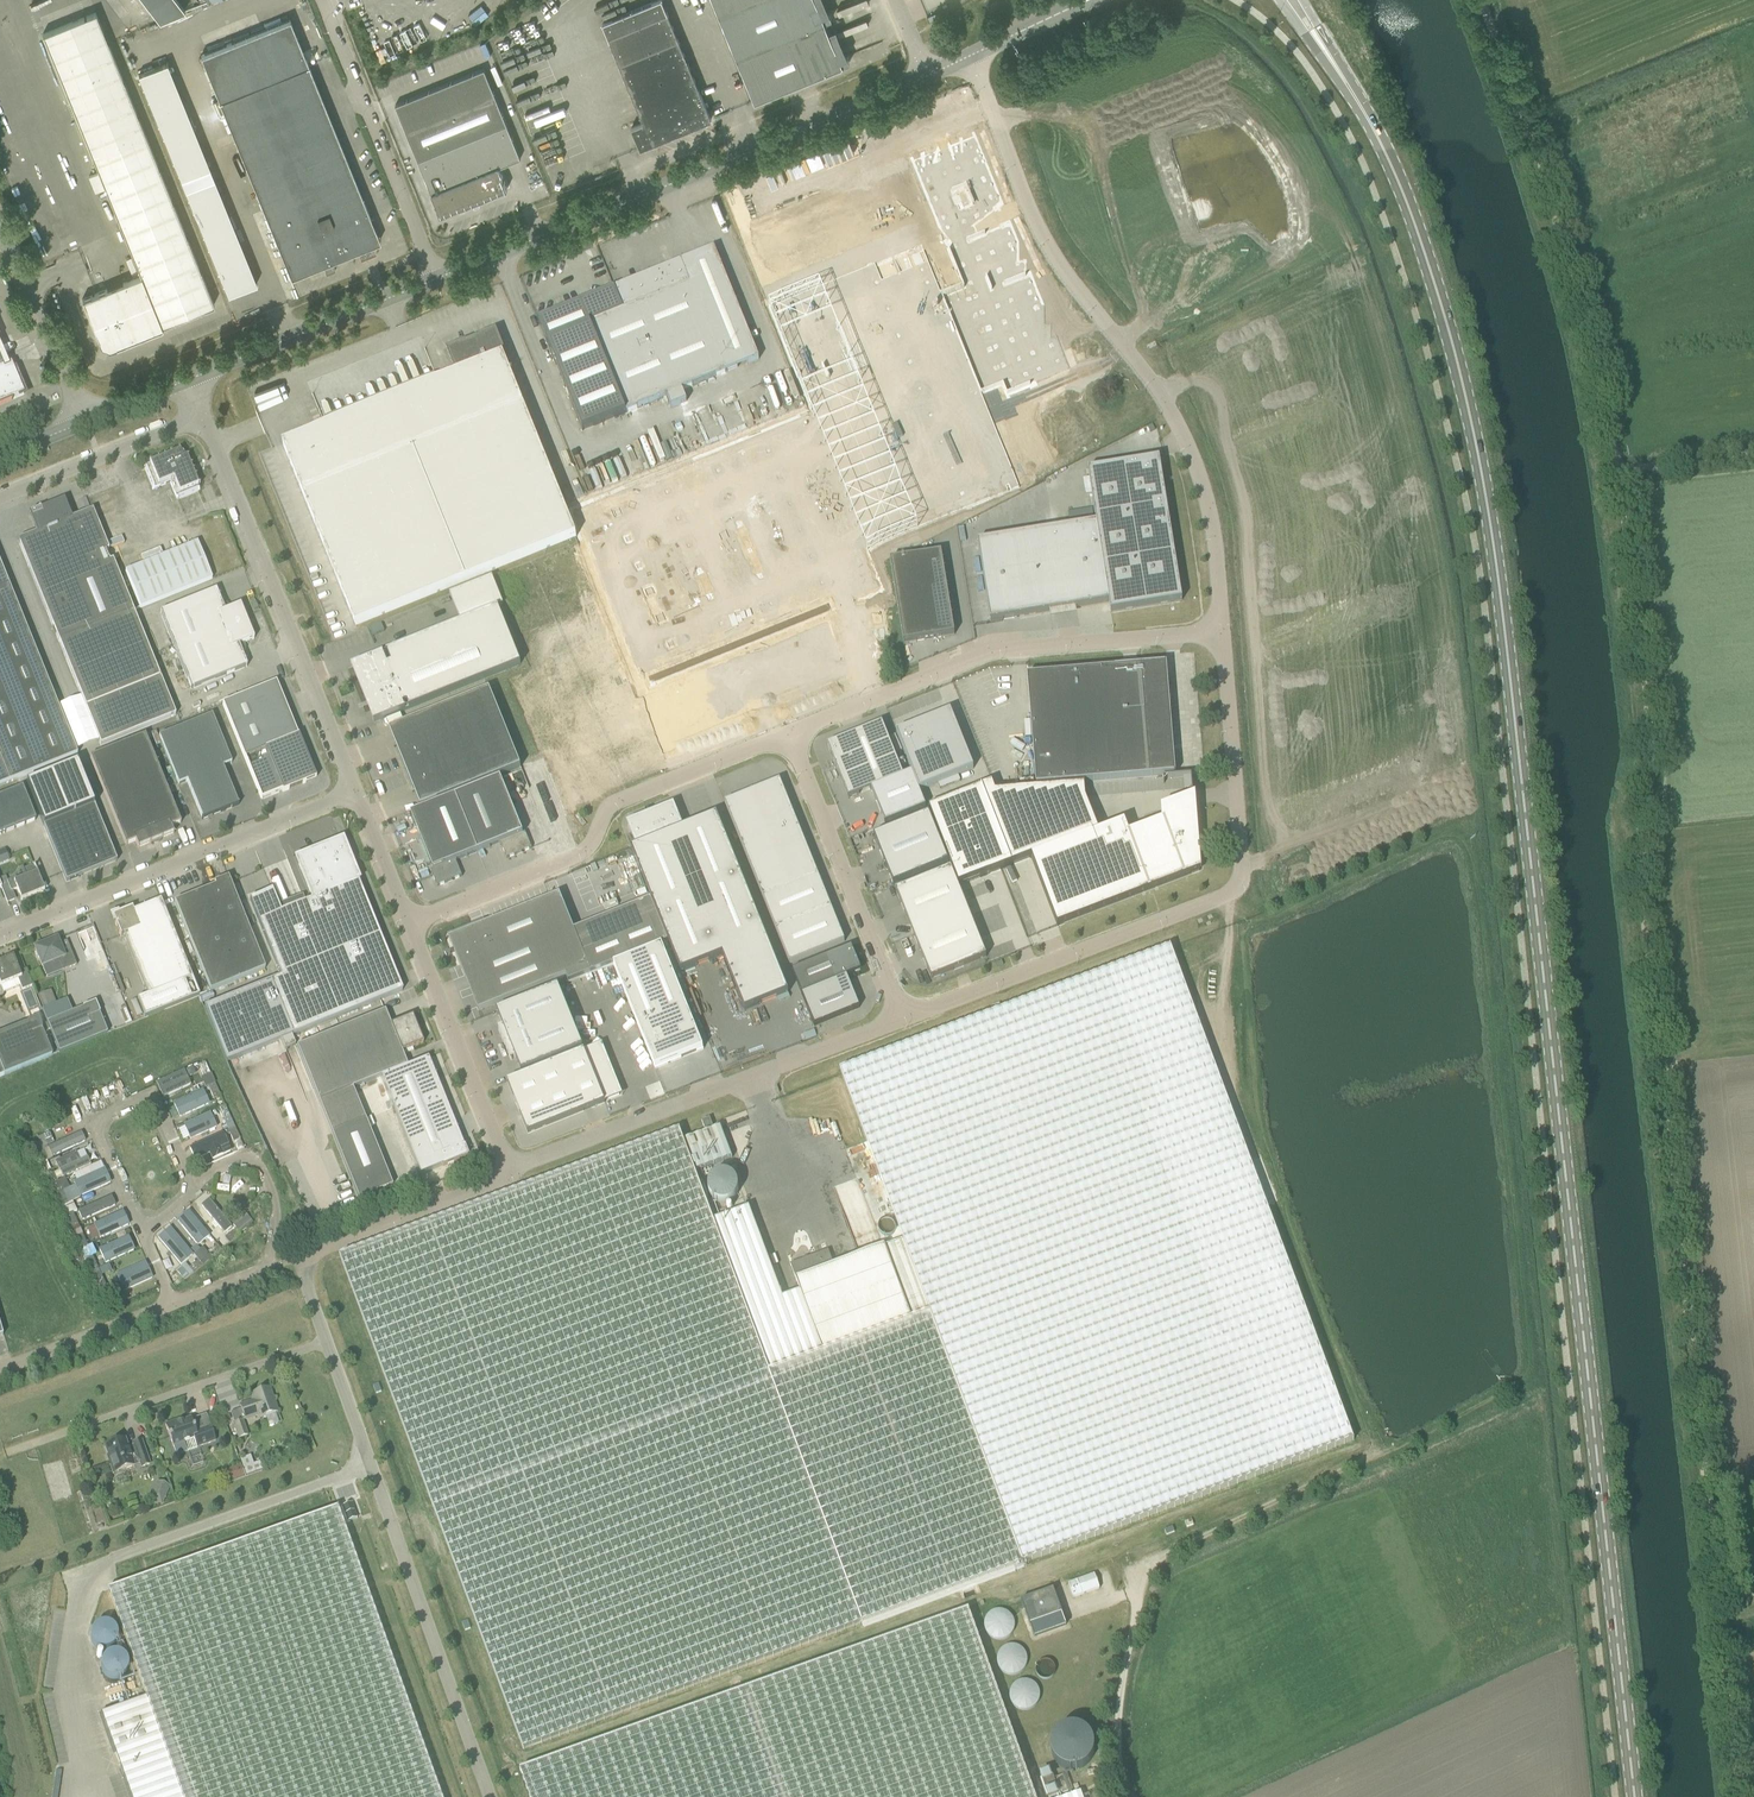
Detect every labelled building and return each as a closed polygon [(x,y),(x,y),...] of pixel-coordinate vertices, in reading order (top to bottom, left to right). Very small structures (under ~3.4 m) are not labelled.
[(177,0),(143,0),(159,21),(185,10),(177,0)] [(641,148),(710,119),(706,108),(667,12),(662,0),(656,0),(603,22),(609,36),(643,123),(632,127),(641,148)] [(750,90),(755,101),(849,62),(847,57),(846,57),(835,29),(829,32),(825,21),(831,19),(829,13),(828,13),(823,0),(713,0),(750,90)] [(214,305),(209,294),(96,12),(43,34),(141,275),(82,299),(98,339),(101,346),(110,349),(116,347),(116,346),(163,328),(162,326),(214,305)] [(379,238),(290,19),(201,55),(291,277),(374,243),(373,240),(379,238)] [(521,158),(484,69),(395,105),(440,216),(507,189),(499,167),(521,158)] [(181,97),(152,109),(180,178),(209,166),(181,97)] [(810,411),(567,509),(639,688),(882,590),(866,550),(1018,489),(980,394),(1000,386),(1005,397),(1068,371),(972,133),(908,158),(961,288),(940,297),(920,246),(768,307),(810,411)] [(214,178),(184,189),(227,295),(257,283),(214,178)] [(623,311),(590,325),(626,413),(667,396),(671,408),(686,402),(682,390),(759,359),(719,260),(714,249),(614,289),(623,311)] [(326,274),(335,270),(332,263),(323,267),(326,274)] [(614,289),(538,320),(582,430),(626,413),(595,336),(590,325),(623,311),(614,289)] [(513,372),(501,343),(496,332),(477,339),(477,341),(467,345),(466,344),(447,352),(456,374),(283,444),(356,625),(576,536),(510,373),(513,372)] [(24,394),(11,365),(7,366),(0,350),(0,405),(24,394)] [(200,491),(190,467),(183,450),(143,467),(144,468),(152,488),(152,490),(170,482),(177,500),(178,499),(198,491),(200,491)] [(1096,523),(978,542),(990,622),(1109,603),(1110,612),(1182,601),(1168,517),(1167,518),(1158,465),(1154,461),(1148,462),(1147,461),(1087,470),(1096,523)] [(1044,478),(1047,492),(1057,490),(1054,476),(1044,478)] [(30,515),(37,533),(18,541),(22,552),(58,642),(80,694),(85,708),(97,738),(100,746),(175,715),(160,678),(113,560),(110,562),(106,552),(109,551),(97,521),(92,510),(70,519),(63,502),(30,515)] [(197,543),(125,572),(140,608),(211,579),(197,543)] [(942,553),(890,561),(903,644),(955,635),(942,553)] [(77,755),(74,748),(56,704),(0,564),(0,786),(77,755)] [(492,577),(450,593),(461,621),(369,659),(355,665),(368,699),(373,697),(381,719),(385,718),(521,663),(498,606),(503,604),(492,577)] [(191,690),(236,671),(247,667),(241,652),(245,650),(243,644),(254,639),(240,605),(229,610),(226,604),(222,605),(216,590),(160,613),(191,690)] [(381,623),(370,628),(373,635),(384,631),(381,623)] [(995,678),(985,683),(988,728),(1031,725),(1036,786),(1175,775),(1175,773),(1167,666),(1166,664),(995,678)] [(276,682),(222,704),(261,800),(315,778),(276,682)] [(437,801),(521,768),(489,690),(406,724),(414,743),(397,750),(404,767),(406,772),(413,789),(429,782),(437,801)] [(97,738),(80,694),(56,704),(74,748),(97,738)] [(954,720),(953,720),(950,712),(943,715),(943,714),(896,733),(912,773),(919,791),(973,769),(954,720)] [(167,734),(159,737),(178,785),(187,782),(198,809),(202,819),(201,820),(202,820),(239,805),(238,804),(238,805),(223,767),(231,764),(227,753),(212,716),(167,734)] [(882,724),(827,746),(848,799),(871,789),(903,776),(882,724)] [(181,823),(177,812),(145,735),(90,758),(121,835),(126,846),(135,842),(138,848),(174,834),(171,827),(181,823)] [(77,763),(26,783),(43,826),(66,882),(82,876),(113,864),(117,862),(92,801),(77,763)] [(903,776),(871,789),(885,825),(926,808),(919,791),(912,773),(903,776)] [(500,778),(456,796),(478,852),(500,843),(506,858),(532,848),(525,833),(523,834),(500,778)] [(780,781),(725,803),(789,964),(844,942),(780,781)] [(992,783),(981,787),(1011,866),(1031,858),(1057,925),(1200,871),(1194,803),(1181,805),(1181,808),(1162,810),(1163,820),(1129,833),(1125,822),(1098,832),(1084,784),(995,792),(992,783)] [(981,787),(929,808),(959,886),(1011,866),(981,787)] [(22,788),(0,797),(0,835),(36,820),(22,788)] [(455,797),(411,814),(433,870),(430,871),(436,886),(462,876),(456,861),(478,852),(455,797)] [(673,808),(629,825),(638,847),(631,850),(656,912),(668,944),(680,973),(722,956),(744,1011),(788,993),(716,816),(682,830),(673,808)] [(929,815),(873,837),(893,885),(948,863),(929,815)] [(270,982),(204,1009),(226,1063),(282,1040),(285,1049),(295,1044),(292,1036),(402,991),(389,959),(358,881),(356,882),(352,874),(355,873),(343,846),(337,843),(301,858),(299,864),(310,891),(312,891),(315,899),(280,913),(271,891),(249,899),(280,977),(270,982)] [(0,879),(0,884),(1,887),(8,903),(16,900),(12,891),(17,889),(19,894),(21,900),(28,898),(44,891),(37,872),(34,866),(22,870),(24,875),(7,882),(5,877),(0,879)] [(595,866),(581,868),(582,874),(589,873),(589,870),(596,868),(595,866)] [(896,892),(913,936),(968,914),(951,869),(896,892)] [(174,903),(178,914),(210,992),(265,970),(228,878),(218,882),(220,884),(174,903)] [(120,937),(123,935),(148,996),(138,1001),(145,1018),(199,996),(192,978),(160,900),(133,911),(132,908),(119,914),(122,921),(115,923),(120,937)] [(474,926),(452,935),(456,945),(452,946),(461,968),(465,967),(482,1010),(566,976),(569,984),(614,966),(662,946),(668,944),(656,912),(579,943),(578,943),(574,931),(569,920),(547,928),(537,905),(476,930),(474,926)] [(968,914),(913,936),(931,980),(986,958),(968,914)] [(47,944),(35,949),(43,969),(46,977),(63,971),(76,965),(71,952),(63,956),(58,945),(59,944),(57,939),(47,943),(47,944)] [(662,946),(614,966),(655,1069),(704,1050),(662,946)] [(851,947),(792,971),(802,995),(814,1026),(860,1008),(847,977),(846,974),(857,969),(851,955),(854,954),(851,947)] [(1171,948),(840,1071),(903,1242),(885,1248),(884,1247),(834,1265),(828,1251),(790,1265),(800,1291),(782,1298),(749,1208),(713,1221),(695,1171),(732,1158),(721,1127),(683,1140),(680,1131),(340,1257),(523,1749),(1353,1441),(1171,948)] [(0,962),(0,985),(0,986),(3,993),(20,986),(22,990),(32,986),(31,984),(27,975),(25,970),(22,971),(19,965),(17,966),(13,957),(0,962)] [(498,1029),(511,1060),(515,1059),(521,1074),(583,1049),(558,987),(496,1012),(503,1028),(498,1029)] [(44,993),(38,995),(43,1008),(50,1006),(44,993)] [(99,1013),(95,1002),(83,1007),(83,1009),(47,1023),(59,1053),(107,1034),(99,1013)] [(384,1011),(373,1016),(297,1047),(319,1102),(380,1077),(407,1066),(401,1052),(423,1044),(412,1016),(390,1025),(384,1011)] [(52,1056),(41,1029),(42,1029),(37,1019),(27,1023),(28,1023),(0,1034),(0,1066),(4,1076),(52,1056)] [(605,1103),(584,1051),(507,1082),(528,1134),(605,1103)] [(463,1146),(428,1058),(407,1067),(407,1066),(380,1077),(420,1175),(442,1166),(468,1156),(464,1146),(463,1146)] [(210,1074),(205,1063),(199,1066),(204,1077),(209,1075),(210,1074)] [(193,1067),(186,1070),(189,1077),(191,1076),(192,1075),(193,1075),(194,1071),(193,1067)] [(185,1070),(154,1081),(160,1098),(191,1087),(185,1070)] [(204,1077),(199,1080),(203,1089),(214,1084),(215,1084),(210,1074),(209,1075),(204,1077)] [(220,1097),(215,1085),(209,1088),(214,1100),(220,1097)] [(191,1106),(194,1112),(206,1107),(203,1100),(208,1098),(205,1090),(176,1103),(180,1110),(191,1106)] [(230,1118),(224,1106),(218,1109),(224,1121),(230,1118)] [(213,1113),(185,1126),(192,1140),(219,1128),(213,1113)] [(229,1118),(224,1121),(228,1130),(234,1128),(229,1118)] [(710,1118),(702,1121),(705,1130),(713,1128),(712,1124),(710,1118)] [(365,1119),(331,1133),(358,1200),(392,1186),(365,1119)] [(240,1139),(234,1127),(234,1128),(228,1130),(233,1142),(240,1139)] [(47,1147),(51,1157),(85,1142),(81,1132),(47,1147)] [(49,1133),(31,1142),(35,1150),(41,1147),(42,1149),(54,1144),(49,1133)] [(197,1145),(201,1155),(230,1142),(225,1133),(197,1145)] [(239,1140),(234,1143),(238,1151),(243,1149),(239,1140)] [(47,1158),(41,1147),(35,1150),(41,1161),(46,1159),(47,1158)] [(62,1178),(90,1165),(87,1158),(80,1161),(76,1153),(56,1162),(62,1178)] [(46,1159),(41,1161),(45,1171),(50,1169),(47,1161),(46,1159)] [(57,1181),(51,1168),(50,1169),(45,1171),(50,1183),(57,1181)] [(74,1183),(81,1198),(113,1183),(106,1169),(74,1183)] [(57,1181),(50,1183),(55,1193),(62,1190),(57,1180),(57,1181)] [(67,1202),(62,1190),(55,1193),(61,1205),(67,1202)] [(78,1211),(82,1221),(116,1205),(112,1195),(78,1211)] [(208,1199),(201,1206),(224,1233),(232,1227),(208,1199)] [(67,1202),(61,1205),(65,1215),(72,1212),(72,1213),(77,1211),(72,1200),(67,1202)] [(72,1213),(72,1212),(65,1215),(71,1227),(77,1224),(72,1213)] [(244,1213),(231,1225),(235,1229),(239,1235),(246,1229),(253,1223),(249,1219),(244,1213)] [(211,1240),(191,1216),(180,1225),(200,1249),(211,1240)] [(91,1231),(96,1241),(125,1228),(120,1218),(91,1231)] [(77,1224),(71,1227),(75,1236),(81,1233),(77,1224)] [(158,1237),(181,1265),(193,1255),(171,1227),(158,1237)] [(239,1235),(235,1229),(224,1238),(229,1243),(239,1235)] [(87,1246),(81,1233),(75,1236),(81,1248),(87,1246)] [(134,1250),(130,1240),(97,1255),(102,1265),(134,1250)] [(206,1253),(211,1259),(221,1250),(216,1244),(206,1253)] [(87,1246),(81,1248),(85,1258),(91,1255),(92,1256),(96,1254),(92,1245),(88,1247),(87,1246)] [(202,1248),(194,1255),(198,1260),(203,1265),(211,1259),(206,1253),(202,1248)] [(97,1267),(91,1255),(85,1258),(91,1270),(97,1267)] [(203,1265),(198,1260),(188,1268),(192,1274),(193,1274),(203,1265)] [(147,1262),(117,1275),(125,1292),(155,1279),(147,1262)] [(185,1265),(177,1271),(185,1280),(192,1274),(188,1268),(185,1265)] [(107,1289),(101,1276),(95,1279),(100,1292),(107,1289)] [(109,1293),(112,1299),(117,1296),(115,1290),(109,1293)] [(251,1395),(253,1402),(250,1403),(250,1402),(240,1405),(244,1420),(258,1415),(259,1418),(276,1412),(268,1389),(251,1395)] [(176,1420),(165,1425),(172,1446),(176,1455),(187,1451),(196,1448),(215,1441),(210,1426),(195,1431),(191,1418),(177,1423),(176,1420)] [(234,1424),(239,1439),(249,1436),(243,1421),(234,1424)] [(133,1444),(134,1447),(128,1449),(125,1439),(115,1443),(112,1442),(108,1443),(107,1446),(104,1446),(108,1456),(106,1456),(113,1474),(134,1466),(134,1465),(140,1463),(141,1467),(150,1465),(141,1441),(133,1444)] [(239,1459),(245,1476),(260,1471),(256,1461),(252,1463),(249,1455),(239,1459)] [(241,1465),(227,1470),(231,1481),(245,1476),(241,1465)] [(156,1481),(154,1487),(166,1492),(169,1486),(156,1481)] [(351,1503),(342,1506),(347,1521),(357,1518),(351,1503)] [(336,1508),(107,1590),(146,1697),(101,1713),(131,1796),(439,1796),(336,1508)] [(1094,1575),(1068,1584),(1073,1598),(1099,1589),(1094,1575)] [(1053,1590),(1021,1601),(1030,1626),(1033,1637),(1066,1625),(1062,1614),(1053,1590)] [(519,1771),(529,1796),(1034,1796),(967,1609),(519,1771)] [(1010,1637),(1011,1611),(987,1610),(985,1636),(1010,1637)] [(118,1635),(118,1634),(117,1630),(115,1627),(114,1625),(110,1622),(105,1621),(101,1621),(99,1622),(95,1624),(92,1629),(91,1633),(91,1638),(92,1640),(94,1643),(96,1645),(98,1646),(103,1648),(105,1648),(109,1647),(111,1646),(113,1644),(116,1640),(117,1637),(118,1635)] [(129,1665),(130,1664),(129,1659),(127,1657),(125,1654),(122,1652),(117,1651),(113,1651),(111,1652),(107,1654),(104,1658),(103,1663),(103,1668),(104,1670),(106,1673),(108,1675),(110,1676),(115,1678),(117,1678),(121,1677),(123,1676),(125,1674),(128,1670),(129,1667),(129,1665)] [(1016,1651),(1005,1658),(1011,1667),(1022,1660),(1016,1651)] [(106,1697),(98,1699),(100,1707),(108,1704),(106,1697)] [(1092,1732),(1055,1722),(1045,1760),(1081,1771),(1092,1732)] [(1051,1770),(1039,1774),(1047,1796),(1050,1796),(1059,1794),(1051,1770)] [(1068,1791),(1063,1775),(1056,1777),(1062,1793),(1068,1791)]
